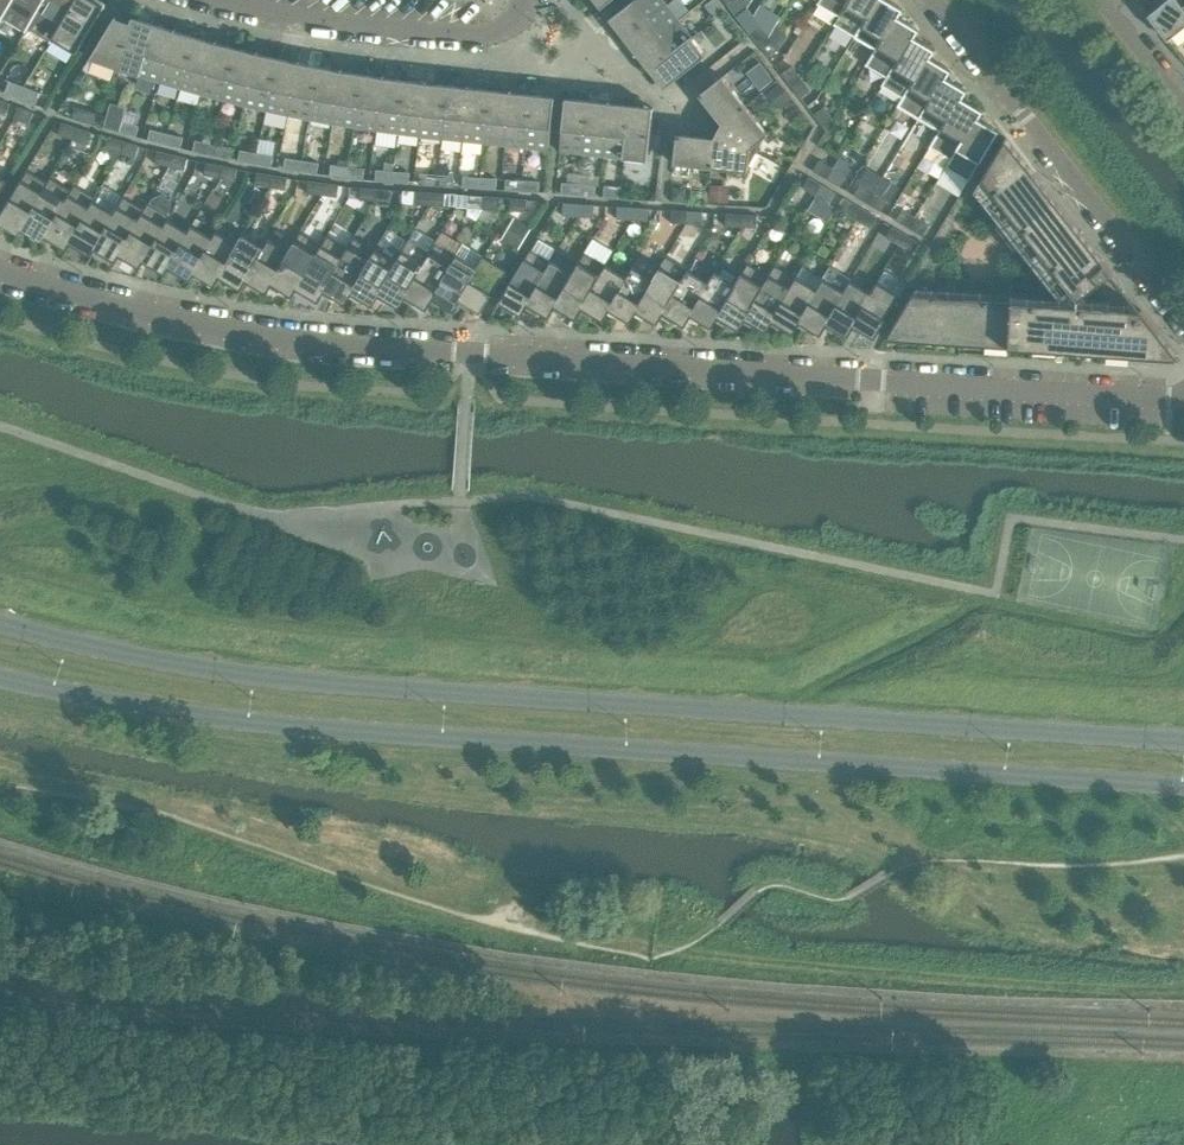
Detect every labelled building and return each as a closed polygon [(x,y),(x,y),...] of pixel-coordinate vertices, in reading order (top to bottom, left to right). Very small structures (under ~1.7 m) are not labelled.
[(13,0),(0,0),(0,19),(1,20),(13,0)] [(44,0),(13,0),(1,20),(2,20),(4,17),(26,31),(44,0)] [(75,0),(44,0),(26,31),(27,31),(29,28),(52,41),(75,0)] [(106,4),(99,0),(75,0),(52,41),(52,42),(54,38),(78,52),(106,4)] [(666,3),(663,0),(633,0),(613,16),(620,24),(616,27),(624,36),(666,3)] [(716,0),(711,0),(705,5),(716,18),(725,11),(716,0)] [(740,0),(733,0),(727,4),(737,16),(747,8),(740,0)] [(850,0),(820,0),(818,3),(819,4),(839,15),(840,16),(850,0)] [(856,38),(879,0),(850,0),(840,16),(839,15),(833,25),(835,26),(835,25),(854,37),(853,37),(855,38),(856,38)] [(897,16),(898,17),(903,9),(889,0),(879,0),(856,38),(875,49),(876,50),(897,16)] [(1183,7),(1177,0),(1167,0),(1148,15),(1152,20),(1154,19),(1157,22),(1155,24),(1168,40),(1183,27),(1183,6),(1183,7)] [(666,3),(624,36),(631,46),(637,52),(635,54),(679,20),(666,3)] [(115,66),(132,23),(117,17),(118,16),(116,15),(91,58),(115,66)] [(888,78),(913,36),(914,37),(919,29),(898,17),(897,16),(876,50),(875,49),(865,65),(867,66),(886,77),(888,78)] [(132,23),(115,66),(118,67),(138,74),(155,24),(143,20),(135,17),(134,17),(133,17),(132,19),(131,23),(132,23)] [(679,20),(635,54),(636,55),(638,54),(643,60),(650,70),(693,36),(679,20)] [(155,24),(138,74),(139,75),(159,81),(160,81),(176,28),(175,28),(174,30),(167,28),(155,24)] [(769,37),(760,25),(750,33),(759,45),(769,37)] [(181,88),(196,37),(184,33),(183,37),(174,35),(160,81),(181,88)] [(669,84),(708,54),(693,36),(650,70),(658,79),(662,76),(669,84)] [(904,98),(929,57),(931,57),(935,49),(914,37),(913,36),(888,78),(886,77),(881,86),(883,87),(883,86),(903,98),(904,98)] [(203,94),(215,47),(206,44),(207,40),(196,37),(181,88),(187,90),(203,94)] [(779,49),(769,37),(759,45),(769,57),(779,49)] [(223,99),(237,48),(225,45),(224,49),(215,47),(203,94),(223,99)] [(237,48),(223,99),(246,105),(257,58),(258,51),(257,51),(257,53),(249,51),(237,48)] [(267,110),(278,58),(266,55),(265,60),(257,58),(246,105),(267,110)] [(920,119),(945,77),(947,78),(951,70),(931,57),(929,57),(904,98),(903,98),(898,106),(899,107),(900,106),(919,118),(918,118),(920,119)] [(278,58),(267,110),(286,114),(288,115),(300,60),(299,60),(298,62),(278,58)] [(310,119),(320,67),(308,64),(307,69),(299,67),(288,115),(310,119)] [(801,78),(792,66),(782,73),(791,86),(801,78)] [(334,123),(341,75),(332,74),(333,69),(320,67),(310,119),(334,123)] [(342,69),(334,123),(336,124),(354,127),(363,74),(351,72),(343,71),(343,69),(342,69)] [(363,74),(354,127),(376,130),(383,82),(384,75),(383,75),(383,77),(375,76),(363,74)] [(746,105),(723,76),(699,94),(722,123),(746,105)] [(941,131),(961,97),(963,98),(967,90),(947,78),(945,77),(920,119),(940,130),(941,131)] [(398,133),(405,80),(393,78),(392,83),(383,82),(376,130),(386,131),(398,133)] [(811,90),(801,78),(791,86),(801,98),(811,90)] [(405,80),(398,133),(420,136),(427,81),(426,81),(425,83),(405,80)] [(19,98),(24,86),(9,81),(5,93),(19,98)] [(791,99),(779,83),(766,93),(779,109),(791,99)] [(442,138),(448,85),(435,84),(435,88),(426,87),(420,136),(442,138)] [(463,140),(468,92),(459,91),(460,86),(448,85),(442,138),(463,140)] [(469,85),(463,140),(484,143),(490,90),(478,88),(469,87),(470,85),(469,85)] [(36,105),(40,93),(24,86),(19,98),(36,105)] [(505,145),(511,96),(502,95),(502,91),(490,90),(484,143),(505,145)] [(512,90),(505,145),(527,147),(532,94),(512,92),(512,90)] [(549,150),(554,101),(544,100),(544,95),(532,94),(527,147),(549,150)] [(952,159),(977,118),(979,118),(983,111),(963,98),(961,97),(941,131),(940,130),(930,146),(932,147),(951,158),(952,159)] [(11,103),(0,99),(0,113),(6,115),(11,103)] [(583,153),(589,100),(576,99),(576,103),(565,102),(560,151),(583,153)] [(589,100),(583,153),(604,157),(609,107),(610,100),(609,100),(609,102),(601,101),(589,100)] [(625,160),(631,105),(619,103),(618,108),(609,107),(604,157),(625,160)] [(647,162),(651,131),(653,113),(642,112),(643,106),(631,105),(625,160),(647,162)] [(769,134),(746,105),(722,123),(718,130),(759,153),(759,152),(756,150),(763,138),(769,134)] [(29,124),(34,112),(19,106),(14,118),(29,124)] [(834,119),(824,106),(814,114),(824,127),(834,119)] [(90,123),(93,114),(69,107),(66,116),(90,123)] [(120,132),(123,119),(125,114),(113,109),(108,129),(120,132)] [(969,181),(999,131),(979,118),(977,118),(952,159),(951,158),(946,167),(948,168),(948,167),(968,179),(967,180),(969,181)] [(136,137),(140,124),(123,119),(120,132),(136,137)] [(74,139),(78,127),(62,122),(58,134),(74,139)] [(88,144),(92,132),(78,127),(74,139),(88,144)] [(165,144),(168,131),(151,127),(148,140),(165,144)] [(759,153),(718,130),(717,129),(716,130),(718,131),(714,138),(711,167),(748,171),(749,165),(748,165),(755,152),(758,154),(759,153)] [(181,148),(184,136),(168,131),(165,144),(181,148)] [(711,167),(714,138),(677,134),(674,163),(711,167)] [(122,154),(125,141),(110,137),(106,149),(122,154)] [(1113,273),(1053,197),(1006,137),(983,177),(1079,299),(1110,275),(1113,273)] [(210,154),(212,142),(196,138),(193,151),(210,154)] [(136,157),(139,145),(125,141),(122,154),(136,157)] [(226,158),(229,145),(212,142),(210,154),(226,158)] [(255,163),(257,151),(241,148),(238,160),(255,163)] [(301,171),(303,158),(304,151),(296,149),(295,157),(286,156),(284,168),(301,171)] [(170,166),(173,154),(158,150),(155,163),(170,166)] [(272,166),(274,154),(257,151),(255,163),(272,166)] [(185,170),(188,158),(173,154),(170,166),(185,170)] [(317,173),(319,161),(303,158),(301,171),(317,173)] [(347,177),(349,160),(340,159),(339,165),(331,164),(330,175),(347,177)] [(363,179),(365,168),(359,167),(359,161),(349,160),(347,177),(363,179)] [(826,178),(833,167),(820,160),(813,171),(826,178)] [(220,178),(223,165),(207,162),(205,175),(220,178)] [(393,182),(394,171),(395,163),(386,162),(386,170),(376,169),(375,181),(393,182)] [(235,181),(237,168),(223,165),(220,178),(235,181)] [(840,186),(846,175),(833,167),(826,178),(840,186)] [(50,182),(48,182),(27,169),(0,215),(0,222),(20,234),(23,229),(50,182)] [(453,186),(454,175),(449,175),(449,170),(438,169),(438,174),(437,185),(453,186)] [(409,184),(410,172),(394,171),(393,182),(409,184)] [(271,187),(273,175),(257,172),(255,185),(271,187)] [(437,185),(438,174),(421,173),(420,184),(437,185)] [(286,190),(288,177),(273,175),(271,187),(286,190)] [(480,188),(480,177),(463,176),(463,187),(480,188)] [(816,195),(823,184),(809,176),(803,187),(816,195)] [(47,236),(73,190),(72,189),(51,177),(48,182),(50,182),(23,229),(44,241),(47,236)] [(496,189),(497,178),(480,177),(480,188),(496,189)] [(522,191),(523,180),(506,179),(505,190),(522,191)] [(323,195),(324,182),(309,180),(307,193),(323,195)] [(539,192),(540,181),(523,180),(522,191),(539,192)] [(338,197),(339,184),(324,182),(323,195),(338,197)] [(578,195),(579,183),(562,182),(561,193),(578,195)] [(881,211),(894,190),(880,182),(874,192),(868,203),(881,211)] [(595,196),(596,185),(579,183),(578,195),(595,196)] [(71,242),(95,201),(96,202),(99,198),(75,184),(72,189),(73,190),(47,236),(68,249),(71,243),(71,242)] [(829,203),(836,192),(823,184),(816,195),(829,203)] [(868,203),(874,192),(861,184),(855,195),(868,203)] [(621,198),(621,186),(604,185),(604,196),(621,198)] [(728,203),(730,186),(709,185),(707,201),(728,203)] [(685,202),(687,188),(672,186),(671,201),(685,202)] [(376,201),(377,188),(361,187),(360,200),(376,201)] [(391,202),(392,189),(377,188),(376,201),(391,202)] [(430,205),(431,192),(415,191),(414,204),(430,205)] [(445,206),(446,193),(431,192),(430,205),(445,206)] [(146,209),(120,254),(121,255),(141,267),(145,261),(144,260),(169,219),(170,220),(172,216),(170,215),(168,214),(171,210),(171,205),(170,200),(162,195),(157,196),(153,199),(150,203),(149,202),(145,208),(146,209)] [(484,209),(485,196),(469,195),(468,208),(484,209)] [(120,254),(146,209),(145,208),(124,196),(114,213),(116,213),(95,248),(96,249),(117,261),(121,255),(120,254)] [(499,210),(500,197),(485,196),(484,209),(499,210)] [(526,210),(527,199),(512,198),(511,209),(526,210)] [(95,248),(116,213),(114,213),(96,202),(95,201),(71,242),(71,243),(92,255),(96,249),(95,248)] [(857,220),(864,209),(851,201),(844,212),(857,220)] [(578,216),(579,203),(563,202),(563,215),(578,216)] [(593,217),(594,204),(579,203),(578,216),(593,217)] [(632,220),(633,207),(618,206),(617,219),(632,220)] [(648,221),(648,208),(633,207),(632,220),(648,221)] [(871,228),(878,217),(864,209),(857,220),(871,228)] [(910,228),(916,217),(903,209),(896,220),(910,228)] [(687,223),(687,211),(672,210),(671,222),(687,223)] [(702,224),(703,212),(687,211),(687,223),(702,224)] [(741,227),(742,214),(727,213),(726,226),(741,227)] [(757,228),(757,215),(742,214),(741,227),(757,228)] [(923,236),(929,224),(916,217),(910,228),(923,236)] [(169,266),(190,232),(188,231),(170,220),(169,219),(144,260),(145,261),(166,274),(170,267),(169,266)] [(219,279),(244,235),(246,236),(246,235),(223,221),(213,237),(214,238),(194,272),(195,273),(215,286),(219,279)] [(194,272),(214,238),(213,237),(192,225),(188,231),(190,232),(169,266),(170,267),(191,280),(195,273),(194,272)] [(899,245),(906,234),(893,226),(886,237),(899,245)] [(296,289),(323,244),(322,244),(301,231),(290,250),(291,251),(270,286),(293,296),(296,289)] [(913,252),(919,241),(906,234),(899,245),(913,252)] [(245,283),(270,239),(269,238),(263,247),(246,236),(244,235),(219,279),(241,289),(245,283)] [(324,290),(350,248),(348,247),(328,235),(322,244),(323,244),(296,289),(319,301),(325,291),(324,290)] [(352,294),(377,250),(375,249),(354,237),(348,247),(350,248),(324,290),(325,291),(331,295),(329,299),(331,300),(333,296),(346,304),(352,294)] [(432,251),(431,250),(410,238),(402,251),(404,251),(378,295),(385,299),(383,303),(385,304),(387,299),(400,307),(406,297),(432,251)] [(270,286),(291,251),(290,250),(270,239),(245,283),(267,293),(270,286)] [(378,295),(404,251),(402,251),(381,239),(375,249),(377,250),(352,294),(359,298),(356,302),(358,304),(361,299),(373,305),(378,295)] [(433,299),(458,255),(457,254),(456,255),(436,242),(431,250),(432,251),(406,297),(413,301),(410,306),(412,307),(415,302),(427,309),(433,299)] [(528,305),(552,261),(551,261),(531,248),(499,301),(522,315),(528,305)] [(550,317),(555,307),(580,263),(579,262),(558,250),(551,261),(552,261),(528,305),(535,309),(532,314),(534,315),(537,310),(550,317)] [(583,309),(607,264),(606,264),(585,252),(579,262),(580,263),(555,307),(562,311),(560,315),(561,316),(564,311),(577,319),(583,309)] [(459,300),(479,267),(477,267),(458,255),(433,299),(440,303),(437,307),(439,308),(442,303),(455,311),(460,301),(459,300)] [(637,312),(655,279),(654,278),(660,267),(639,255),(627,276),(628,277),(609,310),(616,314),(614,318),(616,319),(618,315),(631,322),(637,312)] [(481,312),(507,270),(484,256),(477,267),(479,267),(459,300),(460,301),(467,305),(465,309),(466,310),(469,306),(481,312)] [(718,318),(743,274),(741,273),(721,261),(708,282),(709,282),(691,316),(698,320),(696,324),(697,325),(700,320),(713,328),(718,318)] [(745,319),(770,275),(769,275),(748,263),(741,273),(743,274),(718,318),(725,322),(723,326),(724,327),(727,322),(740,329),(745,319)] [(609,310),(628,277),(627,276),(607,264),(583,309),(589,313),(587,317),(588,318),(591,314),(604,320),(609,310)] [(773,321),(797,277),(796,276),(796,277),(775,264),(769,275),(770,275),(745,319),(752,323),(750,328),(752,329),(754,324),(767,331),(773,321)] [(800,323),(818,289),(817,289),(823,278),(802,266),(797,277),(773,321),(779,325),(777,329),(777,330),(779,330),(781,326),(794,333),(800,323)] [(663,314),(682,280),(681,280),(660,267),(654,278),(655,279),(637,312),(643,316),(641,321),(643,322),(645,317),(658,324),(663,314)] [(691,316),(709,282),(708,282),(687,269),(681,280),(682,280),(663,314),(670,317),(668,322),(669,323),(672,318),(686,326),(691,316)] [(827,325),(845,291),(844,290),(823,278),(817,289),(818,289),(800,323),(806,327),(804,331),(806,332),(808,328),(821,335),(827,325)] [(854,327),(872,293),(871,292),(850,280),(844,290),(845,291),(827,325),(834,329),(831,333),(833,334),(836,329),(848,337),(854,327)] [(875,338),(901,296),(877,282),(871,292),(872,293),(854,327),(861,330),(858,335),(860,336),(863,331),(875,338)] [(1173,349),(1141,309),(912,294),(890,332),(886,339),(888,339),(894,330),(912,331),(912,340),(985,345),(986,336),(1009,338),(1008,347),(1033,349),(1034,339),(1057,341),(1056,350),(1082,352),(1082,343),(1105,344),(1105,353),(1107,354),(1181,359),(1173,349)]
